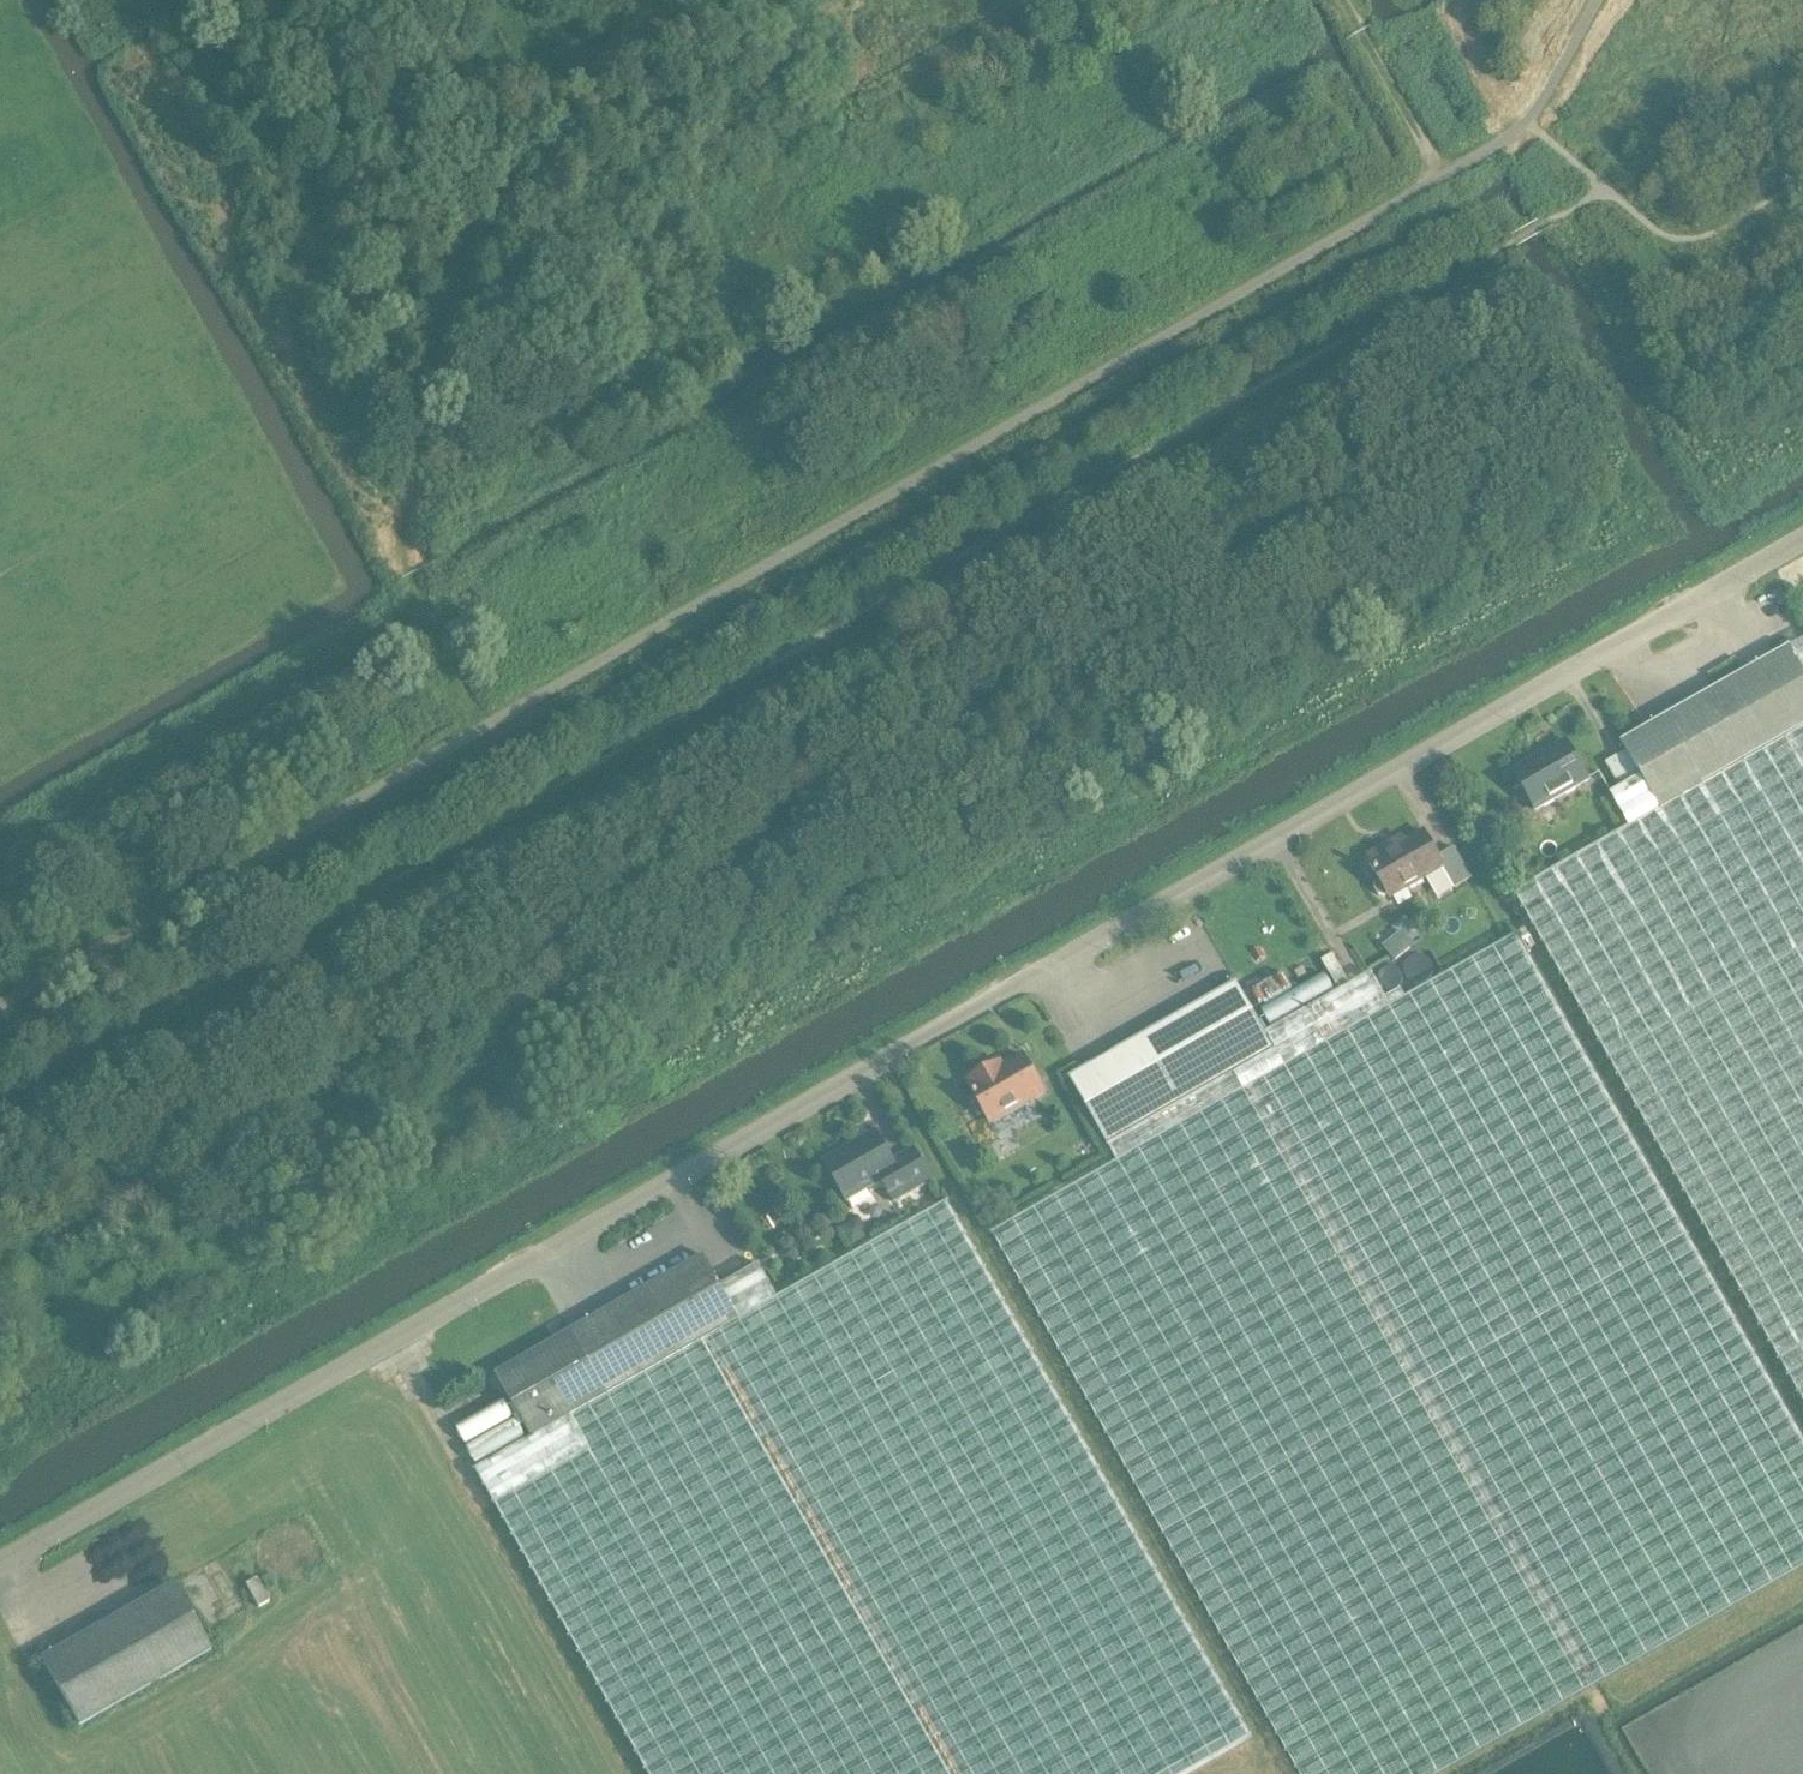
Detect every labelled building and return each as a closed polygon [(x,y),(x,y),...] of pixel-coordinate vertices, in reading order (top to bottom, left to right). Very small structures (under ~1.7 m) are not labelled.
[(1802,1402),(1802,641),(1790,648),(1790,647),(1622,743),(1641,777),(1610,794),(1629,828),(1514,893),(1802,1402)] [(1566,741),(1514,771),(1536,810),(1588,781),(1566,741)] [(1455,849),(1439,858),(1424,832),(1394,850),(1391,844),(1369,857),(1372,862),(1370,863),(1380,881),(1376,884),(1374,888),(1379,896),(1384,898),(1389,895),(1391,899),(1443,869),(1455,890),(1473,880),(1455,849)] [(1403,929),(1383,945),(1395,960),(1415,944),(1403,929)] [(1265,1034),(1236,983),(1069,1078),(1117,1162),(992,1233),(1299,1773),(1443,1773),(1802,1569),(1802,1442),(1515,936),(1390,1007),(1371,973),(1265,1034)] [(1333,955),(1322,961),(1335,984),(1346,977),(1333,955)] [(1307,975),(1302,967),(1294,972),(1298,979),(1307,975)] [(1283,974),(1252,991),(1260,1005),(1291,987),(1283,974)] [(976,1097),(970,1100),(979,1116),(985,1113),(991,1122),(1044,1092),(1024,1056),(1005,1067),(1002,1062),(990,1068),(971,1079),(974,1085),(970,1087),(976,1097)] [(877,1132),(825,1162),(847,1201),(881,1182),(894,1204),(933,1182),(914,1147),(892,1159),(877,1132)] [(476,1470),(648,1773),(1188,1773),(1251,1738),(947,1203),(778,1299),(759,1265),(721,1287),(704,1256),(496,1375),(532,1438),(476,1470)] [(256,1579),(246,1585),(245,1585),(258,1608),(260,1607),(269,1602),(256,1579)] [(173,1584),(40,1660),(78,1726),(211,1651),(173,1584)]
